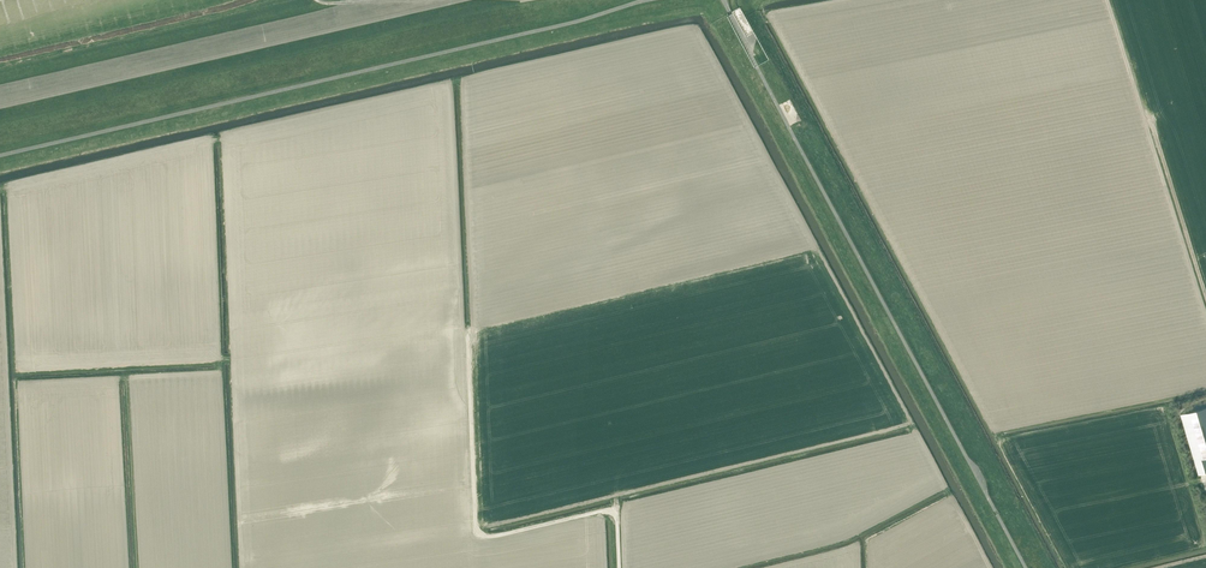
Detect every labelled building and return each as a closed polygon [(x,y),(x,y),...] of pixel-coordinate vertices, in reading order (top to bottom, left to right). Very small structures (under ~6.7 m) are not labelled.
[(1179,414),(1198,474),(1205,471),(1205,405),(1179,414)]
